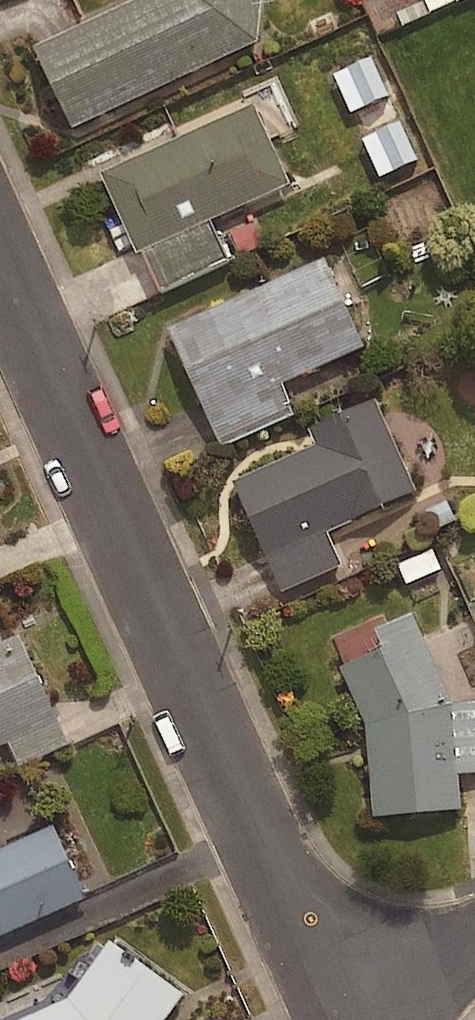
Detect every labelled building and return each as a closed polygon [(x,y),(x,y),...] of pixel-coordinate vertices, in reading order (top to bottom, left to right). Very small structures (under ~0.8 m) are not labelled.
[(29,46),(67,126),(253,39),(257,0),(126,0),(29,46)] [(406,141),(389,98),(359,110),(377,153),(406,141)] [(285,183),(248,102),(95,172),(131,252),(285,183)] [(360,346),(319,257),(164,326),(219,447),(291,414),(277,383),(360,346)] [(412,491),(370,398),(305,428),(313,445),(229,482),(279,591),(338,564),(323,531),(412,491)] [(435,545),(399,558),(410,588),(446,574),(435,545)] [(448,704),(417,631),(335,666),(360,724),(367,818),(459,810),(456,775),(474,773),(474,701),(448,704)] [(13,633),(0,639),(0,742),(53,717),(13,633)] [(48,825),(0,846),(0,934),(81,897),(48,825)] [(105,941),(63,999),(16,1019),(161,1019),(179,994),(105,941)]
